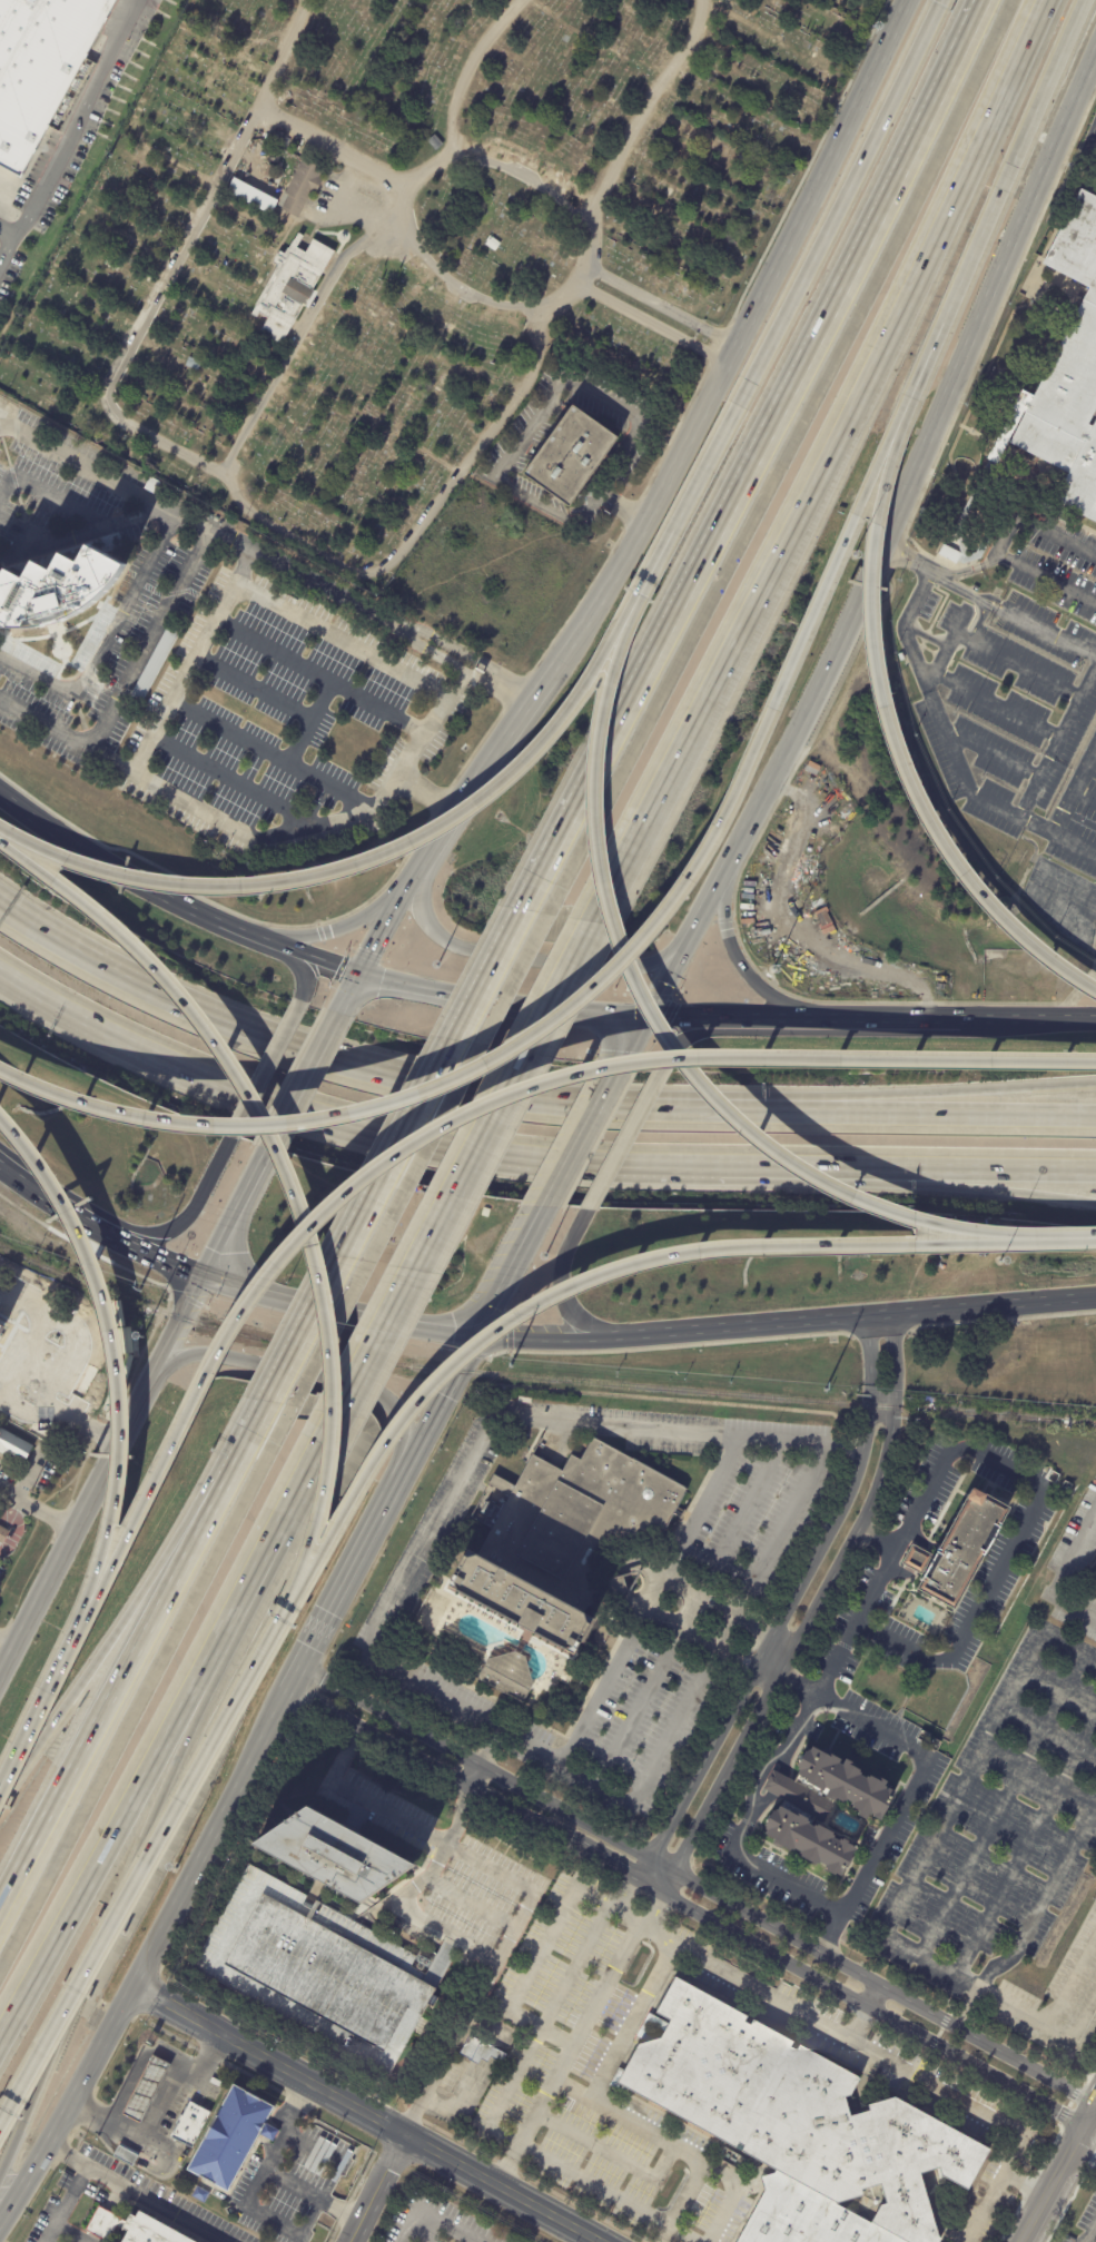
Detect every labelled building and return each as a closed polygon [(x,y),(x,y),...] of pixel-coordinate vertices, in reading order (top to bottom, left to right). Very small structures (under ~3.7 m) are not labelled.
[(14,176),(111,0),(0,0),(0,168),(14,176)] [(337,70),(342,58),(350,61),(346,73),(337,70)] [(295,103),(299,96),(312,100),(308,109),(295,103)] [(277,205),(271,215),(228,191),(235,177),(279,200),(277,205)] [(1075,189),(1037,263),(1084,287),(1005,442),(1065,473),(1050,501),(1060,505),(1054,518),(1065,524),(1070,511),(1095,524),(1095,200),(1075,189)] [(303,237),(296,248),(306,254),(314,240),(335,253),(313,290),(315,292),(306,307),(304,307),(283,344),(261,333),(269,320),(259,314),(257,318),(249,314),(277,266),(274,264),(280,251),(285,255),(297,234),(303,237)] [(623,244),(635,249),(632,257),(620,251),(623,244)] [(58,329),(55,334),(45,325),(51,318),(61,326),(58,329)] [(611,432),(620,437),(571,506),(524,474),(573,405),(611,432)] [(160,484),(155,494),(144,488),(150,477),(160,482),(160,484)] [(10,629),(0,628),(0,581),(7,569),(24,577),(33,560),(51,570),(60,552),(78,562),(87,544),(125,564),(118,575),(111,585),(103,593),(96,601),(87,606),(77,613),(68,619),(56,622),(43,625),(32,628),(21,629),(10,629)] [(180,632),(141,703),(130,697),(168,625),(180,632)] [(10,1458),(0,1452),(0,1429),(33,1446),(24,1463),(11,1456),(10,1458)] [(588,1436),(685,1490),(649,1559),(603,1539),(570,1604),(589,1619),(567,1658),(421,1590),(419,1579),(431,1557),(440,1553),(465,1567),(486,1527),(466,1518),(490,1475),(511,1487),(526,1456),(557,1473),(564,1456),(575,1459),(588,1436)] [(1064,1487),(1067,1480),(1075,1484),(1070,1492),(1063,1488),(1064,1487)] [(980,1487),(990,1492),(989,1492),(1013,1505),(957,1609),(918,1588),(970,1492),(971,1493),(976,1484),(980,1487)] [(9,1557),(25,1526),(8,1518),(9,1515),(0,1510),(0,1552),(9,1557)] [(934,1555),(922,1576),(902,1564),(914,1544),(934,1555)] [(479,1661),(487,1693),(507,1688),(511,1704),(532,1699),(520,1651),(479,1661)] [(565,1675),(569,1668),(575,1671),(571,1678),(565,1675)] [(828,1750),(842,1758),(840,1761),(843,1764),(847,1757),(857,1762),(856,1765),(862,1769),(861,1770),(862,1771),(861,1774),(867,1776),(868,1775),(870,1776),(871,1774),(878,1778),(880,1775),(889,1780),(887,1785),(888,1785),(887,1787),(889,1788),(890,1787),(898,1790),(882,1819),(875,1815),(875,1814),(873,1813),(872,1815),(870,1814),(868,1818),(859,1814),(860,1809),(853,1806),(855,1805),(852,1804),(853,1801),(848,1798),(847,1800),(846,1799),(845,1800),(837,1797),(836,1799),(827,1795),(830,1788),(826,1787),(825,1790),(807,1780),(808,1777),(798,1772),(800,1769),(798,1767),(799,1766),(798,1765),(807,1748),(808,1749),(809,1748),(811,1749),(813,1745),(825,1750),(826,1748),(828,1750)] [(790,1779),(836,1804),(826,1823),(764,1789),(774,1770),(790,1779)] [(421,1866),(365,1906),(255,1846),(312,1807),(421,1866)] [(782,1808),(794,1815),(796,1813),(809,1820),(809,1821),(810,1823),(809,1825),(814,1828),(816,1826),(818,1827),(819,1825),(835,1835),(835,1836),(836,1837),(835,1839),(840,1843),(841,1840),(843,1840),(845,1839),(853,1845),(853,1846),(858,1849),(841,1877),(837,1875),(836,1876),(827,1871),(828,1870),(826,1868),(827,1867),(821,1864),(820,1865),(818,1865),(817,1867),(801,1857),(802,1856),(800,1855),(801,1853),(794,1849),(794,1851),(792,1850),(792,1853),(774,1843),(776,1840),(766,1835),(768,1831),(766,1830),(767,1828),(764,1827),(773,1811),(776,1811),(777,1810),(778,1811),(780,1807),(782,1808)] [(312,1920),(437,1991),(434,1996),(440,1999),(435,2008),(428,2005),(423,2016),(409,2009),(386,2054),(225,1965),(264,1894),(312,1920)] [(946,2241),(945,2241),(738,2241),(764,2192),(761,2177),(774,2173),(777,2171),(746,2154),(748,2149),(742,2145),(740,2151),(621,2085),(642,2046),(665,2039),(674,2022),(660,2014),(680,1977),(687,1981),(753,2017),(750,2023),(756,2026),(759,2021),(799,2043),(797,2048),(802,2052),(804,2046),(866,2080),(856,2097),(850,2098),(855,2117),(873,2112),(872,2106),(899,2098),(997,2152),(974,2193),(947,2177),(945,2171),(925,2175),(942,2240),(946,2241)] [(505,2054),(507,2055),(503,2063),(492,2057),(488,2063),(482,2058),(478,2065),(472,2062),(473,2061),(462,2054),(471,2037),(482,2043),(483,2042),(505,2054)] [(155,2056),(171,2065),(141,2125),(124,2115),(155,2056)] [(258,2095),(279,2111),(271,2123),(266,2133),(238,2182),(234,2191),(228,2191),(186,2169),(230,2087),(258,2095)] [(200,2107),(211,2114),(192,2150),(172,2139),(179,2126),(177,2125),(181,2116),(182,2116),(190,2102),(200,2107)] [(134,2166),(132,2167),(113,2157),(120,2146),(139,2156),(134,2166)] [(210,2194),(205,2204),(192,2197),(198,2187),(210,2194)] [(102,2208),(120,2218),(108,2241),(86,2229),(99,2205),(102,2208)] [(148,2210),(206,2241),(130,2241),(138,2232),(132,2228),(141,2213),(146,2216),(148,2210)]
